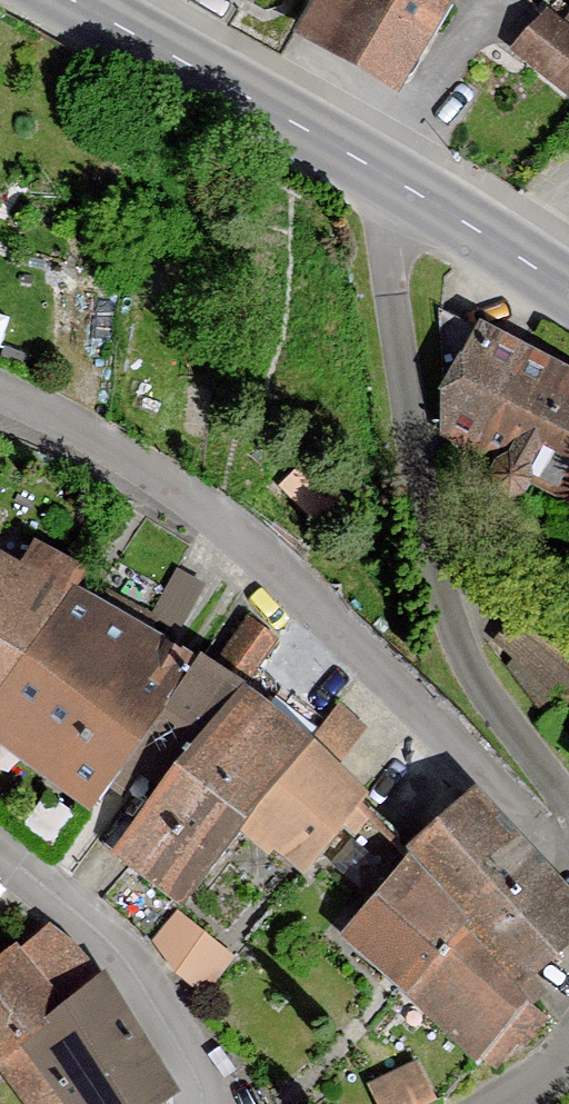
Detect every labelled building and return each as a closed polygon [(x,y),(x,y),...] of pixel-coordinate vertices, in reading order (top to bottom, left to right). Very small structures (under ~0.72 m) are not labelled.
[(307,27),(400,81),(448,0),(323,0),(307,27)] [(533,0),(523,0),(490,36),(568,109),(568,33),(533,0)] [(464,328),(423,392),(429,441),(559,506),(568,488),(568,388),(464,328)] [(92,802),(121,763),(160,792),(121,848),(183,899),(242,820),(304,869),(360,791),(239,685),(71,585),(79,568),(35,543),(20,568),(0,556),(0,740),(92,802)] [(154,607),(183,621),(205,575),(175,561),(154,607)] [(476,796),(417,848),(349,935),(478,1051),(523,998),(514,985),(568,933),(568,898),(476,796)] [(231,962),(175,918),(145,956),(202,999),(231,962)] [(0,946),(0,1097),(5,1103),(141,1103),(156,1095),(87,974),(34,921),(0,946)] [(369,1092),(374,1103),(430,1103),(416,1072),(369,1092)]
